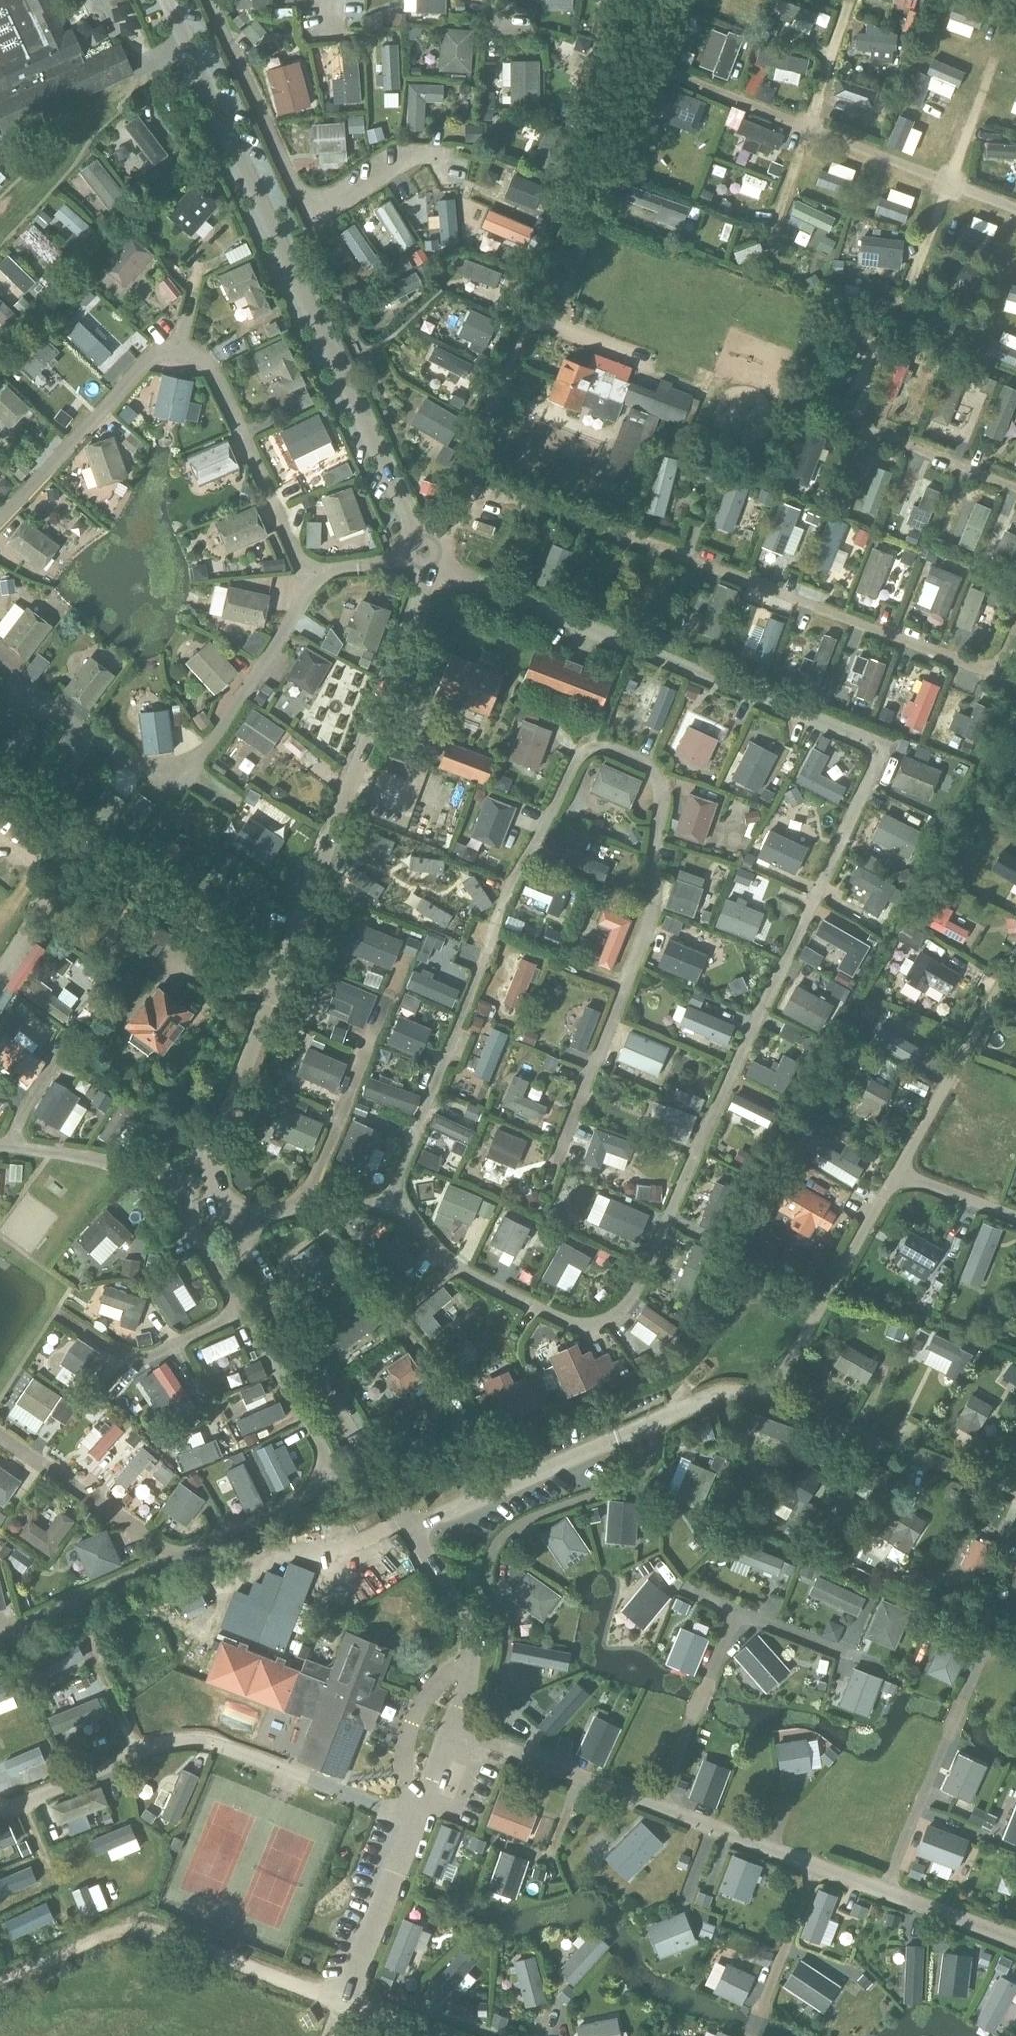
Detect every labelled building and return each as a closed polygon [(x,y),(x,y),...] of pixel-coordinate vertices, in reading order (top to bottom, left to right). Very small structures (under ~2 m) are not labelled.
[(4,133),(131,75),(118,47),(84,63),(80,56),(83,54),(72,31),(64,35),(51,7),(56,5),(53,0),(0,0),(0,125),(4,133)] [(237,9),(268,8),(267,0),(237,0),(237,9)] [(446,0),(417,0),(416,13),(446,13),(446,0)] [(954,1),(948,17),(979,29),(985,12),(954,1)] [(879,36),(880,29),(867,24),(866,34),(856,33),(855,46),(857,46),(857,50),(871,52),(871,48),(894,51),(896,38),(879,36)] [(442,28),(439,71),(470,73),(473,30),(442,28)] [(728,29),(712,71),(728,77),(743,35),(728,29)] [(587,55),(570,103),(586,109),(603,61),(587,55)] [(917,69),(905,98),(921,105),(932,76),(958,85),(964,69),(933,58),(928,73),(917,69)] [(381,101),(400,100),(397,61),(379,62),(381,101)] [(511,106),(540,106),(540,61),(510,62),(511,106)] [(278,115),(310,106),(299,62),(266,71),(278,115)] [(872,108),(877,92),(839,79),(833,95),(872,108)] [(442,102),(443,86),(409,84),(407,130),(423,130),(424,101),(442,102)] [(783,85),(781,98),(794,100),(795,87),(783,85)] [(672,89),(661,114),(697,129),(708,104),(672,89)] [(899,113),(887,143),(901,149),(914,119),(899,113)] [(154,165),(167,156),(138,116),(125,125),(143,151),(138,154),(144,161),(148,158),(154,165)] [(314,154),(345,152),(343,123),(312,125),(314,154)] [(539,143),(532,166),(557,174),(571,132),(548,125),(542,144),(539,143)] [(985,169),(1015,174),(1015,160),(987,155),(985,169)] [(96,159),(80,172),(113,212),(128,199),(96,159)] [(820,168),(814,184),(845,195),(851,179),(820,168)] [(515,173),(505,196),(535,208),(545,186),(515,173)] [(196,183),(167,215),(191,237),(220,204),(196,183)] [(684,221),(688,208),(631,187),(627,200),(657,211),(654,219),(666,223),(669,215),(684,221)] [(881,196),(875,212),(906,223),(912,207),(881,196)] [(389,200),(374,210),(400,251),(415,242),(389,200)] [(455,200),(438,201),(442,245),(459,244),(455,200)] [(798,201),(791,215),(804,221),(800,229),(811,234),(814,226),(828,232),(834,218),(798,201)] [(489,209),(481,226),(526,245),(533,228),(489,209)] [(963,223),(957,239),(988,251),(994,234),(963,223)] [(54,268),(66,256),(33,225),(21,237),(43,257),(39,261),(45,267),(48,263),(54,268)] [(129,235),(102,267),(125,287),(152,254),(129,235)] [(976,282),(978,268),(942,260),(940,275),(961,279),(960,284),(967,285),(968,280),(976,282)] [(255,320),(271,313),(249,263),(220,276),(231,301),(244,295),(255,320)] [(894,278),(895,269),(876,267),(875,276),(894,278)] [(453,287),(488,307),(498,290),(464,270),(453,287)] [(415,273),(369,296),(375,310),(398,298),(401,303),(408,299),(406,294),(422,286),(415,273)] [(1007,298),(1015,300),(1015,284),(1011,283),(1007,298)] [(226,316),(245,313),(243,300),(224,303),(226,316)] [(484,348),(497,322),(471,310),(458,335),(472,342),(469,348),(480,353),(483,347),(484,348)] [(78,319),(66,332),(98,364),(111,351),(78,319)] [(984,353),(1015,367),(1015,365),(1015,348),(992,337),(984,353)] [(284,339),(254,354),(264,375),(277,369),(288,393),(305,385),(284,339)] [(53,358),(59,352),(48,341),(21,369),(32,380),(48,363),(51,367),(57,361),(53,358)] [(428,359),(422,378),(461,390),(467,371),(428,359)] [(681,425),(693,395),(678,389),(674,399),(630,382),(629,382),(615,377),(612,383),(602,380),(606,370),(595,366),(594,370),(564,359),(556,379),(622,404),(623,403),(681,425)] [(906,369),(908,365),(894,360),(879,397),(892,402),(901,380),(906,382),(911,371),(906,369)] [(951,370),(931,418),(947,425),(967,376),(951,370)] [(184,418),(193,379),(164,372),(156,412),(184,418)] [(606,418),(616,421),(622,404),(556,379),(549,398),(579,409),(581,404),(591,408),(589,413),(605,419),(606,418)] [(986,433),(1001,440),(1015,403),(1015,389),(1005,384),(986,433)] [(29,408),(7,386),(0,394),(0,419),(10,428),(29,408)] [(450,403),(459,407),(464,396),(455,392),(450,403)] [(460,420),(424,399),(409,425),(446,447),(460,420)] [(293,459),(330,441),(318,415),(281,432),(293,459)] [(126,423),(121,435),(137,442),(143,430),(126,423)] [(604,498),(621,504),(645,438),(628,432),(604,498)] [(806,485),(824,439),(808,433),(791,479),(806,485)] [(114,437),(84,447),(98,487),(128,476),(114,437)] [(227,441),(188,457),(199,484),(238,468),(227,441)] [(659,455),(644,511),(664,516),(678,460),(659,455)] [(731,478),(713,525),(731,532),(749,485),(731,478)] [(423,480),(420,492),(434,496),(437,484),(423,480)] [(926,485),(910,525),(924,531),(940,491),(926,485)] [(338,535),(365,525),(351,487),(324,497),(338,535)] [(781,553),(798,509),(782,502),(764,546),(781,553)] [(228,552),(268,535),(255,507),(216,524),(228,552)] [(831,563),(846,525),(830,519),(815,557),(831,563)] [(41,567),(58,544),(26,520),(8,543),(41,567)] [(1015,568),(1015,536),(1005,531),(993,558),(1015,568)] [(553,545),(535,588),(554,596),(572,553),(553,545)] [(875,598),(891,556),(873,549),(856,591),(875,598)] [(945,616),(961,578),(931,566),(926,580),(940,586),(931,610),(945,616)] [(852,605),(850,611),(882,623),(899,576),(889,572),(874,613),(852,605)] [(717,584),(699,632),(719,639),(736,591),(717,584)] [(263,627),(270,596),(229,587),(222,618),(263,627)] [(207,628),(219,630),(224,601),(212,599),(207,628)] [(376,651),(390,610),(361,600),(346,640),(376,651)] [(968,645),(982,607),(967,601),(953,639),(968,645)] [(26,660),(52,627),(27,608),(2,641),(26,660)] [(807,674),(802,687),(816,693),(836,641),(823,636),(813,660),(804,656),(798,671),(807,674)] [(215,694),(237,673),(209,642),(187,663),(215,694)] [(305,648),(288,678),(312,692),(330,663),(305,648)] [(536,648),(521,687),(597,716),(613,677),(536,648)] [(238,664),(250,670),(258,657),(246,651),(238,664)] [(488,711),(502,674),(454,655),(440,692),(488,711)] [(89,706),(114,674),(91,656),(66,689),(89,706)] [(869,659),(856,696),(871,701),(885,664),(869,659)] [(908,699),(902,713),(908,716),(905,724),(921,731),(940,685),(923,678),(914,701),(908,699)] [(628,681),(624,691),(631,694),(636,684),(628,681)] [(23,710),(0,694),(0,744),(23,710)] [(976,703),(969,718),(955,712),(947,730),(976,742),(990,709),(976,703)] [(267,753),(284,728),(254,708),(237,733),(267,753)] [(168,710),(139,714),(144,754),(174,750),(168,710)] [(538,767),(552,729),(525,719),(511,757),(538,767)] [(675,754),(706,768),(718,739),(688,726),(675,754)] [(1006,752),(1015,756),(1015,739),(1011,738),(1006,752)] [(733,777),(759,791),(778,755),(752,741),(733,777)] [(486,782),(495,759),(450,742),(442,765),(486,782)] [(798,780),(838,801),(845,786),(819,773),(829,755),(815,748),(798,780)] [(895,783),(930,797),(941,770),(906,756),(895,783)] [(602,763),(590,793),(629,809),(642,780),(602,763)] [(703,844),(717,803),(689,793),(674,834),(703,844)] [(473,834),(500,845),(515,807),(488,796),(473,834)] [(908,858),(921,833),(884,814),(871,839),(908,858)] [(249,818),(233,843),(267,865),(284,840),(249,818)] [(361,829),(357,843),(390,854),(394,841),(361,829)] [(759,856),(796,873),(808,846),(771,829),(759,856)] [(185,847),(184,849),(174,844),(159,869),(178,881),(195,853),(185,847)] [(1015,885),(1015,858),(1003,851),(991,870),(1015,885)] [(409,855),(407,869),(442,874),(444,860),(409,855)] [(879,915),(895,885),(860,865),(852,880),(873,891),(864,907),(879,915)] [(355,868),(347,880),(376,899),(384,887),(355,868)] [(553,895),(547,911),(559,916),(570,889),(531,872),(526,884),(553,895)] [(473,875),(461,883),(481,912),(492,904),(473,875)] [(694,917),(704,888),(676,879),(666,907),(694,917)] [(422,898),(414,910),(444,928),(452,916),(422,898)] [(753,939),(764,912),(728,898),(718,925),(753,939)] [(947,920),(952,910),(939,904),(928,925),(962,942),(968,931),(947,920)] [(612,970),(632,920),(605,908),(599,924),(611,929),(598,964),(612,970)] [(853,975),(870,945),(825,919),(817,933),(848,951),(839,967),(853,975)] [(154,961),(169,941),(148,925),(133,945),(154,961)] [(391,967),(402,940),(365,925),(359,939),(369,943),(363,956),(391,967)] [(696,980),(708,954),(671,938),(659,965),(696,980)] [(920,951),(904,980),(924,992),(928,984),(947,994),(958,974),(940,963),(940,962),(920,951)] [(521,1021),(533,978),(513,972),(500,1016),(521,1021)] [(363,1027),(376,995),(339,980),(333,995),(355,1004),(348,1021),(363,1027)] [(64,988),(57,998),(38,984),(29,997),(63,1022),(72,1009),(70,1008),(77,998),(64,988)] [(796,985),(782,1012),(819,1031),(833,1005),(796,985)] [(870,1005),(904,1018),(912,999),(878,985),(870,1005)] [(956,1039),(972,994),(956,988),(939,1034),(956,1039)] [(163,1050),(190,1013),(159,990),(151,1001),(148,999),(129,1025),(163,1050)] [(726,1045),(734,1026),(687,1006),(679,1025),(726,1045)] [(401,1015),(389,1042),(419,1055),(431,1028),(401,1015)] [(567,1061),(583,1068),(600,1027),(584,1021),(567,1061)] [(508,1034),(493,1027),(475,1072),(490,1078),(508,1034)] [(880,1027),(872,1041),(913,1065),(921,1050),(880,1027)] [(657,1078),(670,1047),(631,1031),(619,1062),(657,1078)] [(0,1040),(0,1065),(28,1085),(45,1062),(32,1053),(34,1049),(27,1044),(24,1047),(5,1033),(0,1040)] [(298,1074),(335,1090),(347,1063),(309,1047),(298,1074)] [(784,1092),(799,1061),(784,1054),(777,1070),(755,1060),(748,1075),(784,1092)] [(522,1097),(528,1082),(514,1076),(502,1105),(541,1120),(546,1106),(522,1097)] [(419,1095),(371,1078),(365,1094),(413,1111),(419,1095)] [(860,1099),(864,1101),(859,1110),(871,1117),(876,1108),(880,1110),(891,1090),(871,1079),(860,1099)] [(54,1081),(34,1112),(59,1129),(79,1098),(54,1081)] [(141,1131),(149,1118),(122,1101),(99,1136),(113,1145),(127,1122),(141,1131)] [(685,1144),(696,1116),(667,1105),(656,1133),(685,1144)] [(274,1134),(311,1150),(322,1123),(285,1107),(274,1134)] [(765,1136),(771,1124),(734,1107),(728,1119),(765,1136)] [(470,1144),(476,1131),(436,1112),(430,1125),(457,1138),(452,1149),(463,1154),(468,1143),(470,1144)] [(365,1168),(381,1132),(381,1131),(354,1120),(338,1157),(365,1168)] [(497,1129),(486,1157),(515,1168),(526,1140),(497,1129)] [(629,1158),(635,1142),(596,1129),(585,1161),(600,1166),(606,1149),(629,1158)] [(843,1149),(840,1155),(823,1144),(812,1162),(851,1186),(862,1168),(855,1164),(858,1159),(843,1149)] [(412,1177),(425,1185),(433,1172),(419,1164),(412,1177)] [(732,1188),(717,1182),(701,1224),(716,1229),(732,1188)] [(470,1224),(482,1197),(450,1184),(439,1211),(470,1224)] [(809,1236),(827,1206),(806,1194),(789,1224),(809,1236)] [(611,1199),(599,1226),(636,1242),(648,1215),(611,1199)] [(119,1247),(131,1234),(106,1209),(76,1240),(89,1252),(107,1235),(119,1247)] [(526,1235),(529,1228),(503,1216),(490,1243),(516,1256),(523,1240),(527,1242),(529,1236),(526,1235)] [(983,1223),(960,1280),(979,1287),(1001,1230),(983,1223)] [(943,1248),(911,1230),(908,1236),(904,1234),(898,1245),(901,1247),(898,1253),(907,1259),(902,1267),(925,1280),(943,1248)] [(415,1259),(397,1236),(368,1259),(387,1282),(415,1259)] [(563,1242),(543,1277),(556,1284),(568,1262),(584,1270),(591,1258),(563,1242)] [(316,1243),(293,1261),(318,1293),(341,1275),(316,1243)] [(604,1282),(611,1266),(600,1261),(593,1277),(604,1282)] [(171,1291),(183,1283),(174,1268),(147,1285),(172,1324),(186,1315),(171,1291)] [(412,1312),(432,1337),(444,1328),(432,1314),(453,1297),(444,1285),(412,1312)] [(135,1330),(145,1300),(106,1287),(101,1302),(125,1310),(120,1325),(135,1330)] [(360,1300),(327,1324),(344,1347),(377,1324),(360,1300)] [(645,1306),(634,1321),(669,1344),(679,1330),(645,1306)] [(959,1348),(960,1347),(934,1334),(927,1348),(952,1360),(945,1375),(958,1382),(972,1355),(959,1348)] [(238,1349),(240,1348),(234,1335),(202,1349),(207,1362),(229,1353),(232,1358),(240,1355),(238,1349)] [(86,1381),(103,1355),(77,1338),(60,1364),(86,1381)] [(866,1382),(878,1362),(845,1344),(832,1367),(845,1373),(846,1371),(866,1382)] [(589,1353),(580,1357),(579,1352),(556,1362),(570,1393),(601,1380),(589,1353)] [(395,1398),(424,1378),(407,1353),(386,1367),(397,1383),(389,1388),(395,1398)] [(165,1363),(152,1372),(174,1404),(187,1396),(165,1363)] [(525,1378),(513,1383),(508,1371),(483,1382),(500,1423),(537,1407),(525,1378)] [(44,1421),(61,1396),(33,1378),(16,1403),(44,1421)] [(976,1436),(993,1404),(971,1393),(954,1425),(976,1436)] [(226,1409),(242,1451),(282,1436),(266,1394),(226,1409)] [(114,1423),(110,1427),(105,1423),(99,1429),(104,1434),(89,1451),(98,1460),(124,1432),(114,1423)] [(405,1463),(442,1446),(435,1431),(413,1442),(406,1425),(391,1432),(405,1463)] [(181,1472),(222,1455),(215,1439),(190,1449),(188,1444),(180,1448),(182,1453),(175,1455),(181,1472)] [(271,1444),(256,1451),(277,1493),(291,1486),(271,1444)] [(150,1460),(153,1456),(142,1447),(114,1480),(125,1489),(144,1466),(149,1471),(155,1464),(150,1460)] [(690,1463),(676,1497),(701,1508),(715,1473),(690,1463)] [(894,1476),(874,1463),(862,1483),(882,1496),(894,1476)] [(808,1502),(824,1474),(806,1464),(802,1472),(790,1465),(768,1508),(787,1518),(788,1515),(809,1526),(819,1508),(808,1502)] [(243,1465),(224,1474),(245,1516),(264,1507),(243,1465)] [(3,1506),(21,1481),(0,1467),(0,1504),(3,1506)] [(186,1526),(204,1500),(180,1483),(162,1508),(186,1526)] [(217,1524),(231,1519),(224,1498),(228,1497),(224,1485),(206,1491),(217,1524)] [(608,1501),(606,1541),(634,1544),(637,1503),(608,1501)] [(908,1553),(926,1520),(893,1502),(882,1524),(893,1530),(886,1542),(908,1553)] [(29,1518),(20,1531),(49,1551),(73,1517),(59,1509),(46,1529),(29,1518)] [(566,1517),(541,1534),(565,1570),(590,1553),(566,1517)] [(90,1580),(122,1565),(106,1530),(74,1544),(90,1580)] [(986,1539),(983,1544),(973,1539),(961,1566),(981,1576),(996,1544),(986,1539)] [(1015,1592),(1015,1556),(1001,1585),(1015,1592)] [(285,1651),(315,1572),(291,1563),(285,1578),(267,1572),(263,1584),(255,1581),(250,1595),(236,1590),(222,1628),(285,1651)] [(762,1598),(776,1603),(783,1582),(731,1566),(727,1581),(764,1593),(762,1598)] [(542,1621),(560,1596),(527,1572),(509,1597),(542,1621)] [(856,1616),(864,1599),(818,1576),(809,1593),(856,1616)] [(647,1578),(621,1610),(644,1629),(670,1598),(647,1578)] [(196,1587),(174,1599),(187,1621),(208,1610),(196,1587)] [(911,1612),(884,1600),(867,1637),(897,1649),(911,1612)] [(680,1627),(665,1664),(694,1676),(709,1639),(680,1627)] [(369,1728),(384,1690),(378,1687),(392,1650),(347,1633),(332,1670),(331,1669),(327,1681),(284,1664),(286,1659),(277,1655),(275,1660),(247,1649),(249,1644),(240,1641),(238,1645),(222,1639),(206,1681),(300,1718),(306,1703),(317,1707),(297,1758),(345,1777),(364,1727),(369,1728)] [(945,1635),(926,1672),(951,1685),(970,1648),(945,1635)] [(735,1657),(766,1692),(789,1671),(758,1636),(735,1657)] [(39,1679),(83,1657),(75,1642),(32,1663),(39,1679)] [(73,1666),(30,1687),(35,1697),(78,1676),(73,1666)] [(853,1668),(839,1705),(868,1716),(882,1679),(853,1668)] [(0,1686),(0,1704),(12,1699),(6,1683),(0,1686)] [(97,1698),(49,1718),(55,1733),(88,1720),(90,1721),(100,1717),(100,1715),(103,1714),(97,1698)] [(593,1716),(576,1754),(604,1766),(621,1728),(593,1716)] [(776,1744),(781,1775),(810,1770),(805,1739),(776,1744)] [(959,1754),(943,1789),(970,1802),(986,1767),(959,1754)] [(716,1808),(731,1770),(703,1759),(688,1797),(716,1808)] [(182,1769),(161,1817),(177,1824),(198,1776),(182,1769)] [(106,1804),(100,1788),(53,1807),(59,1822),(106,1804)] [(518,1835),(527,1812),(497,1800),(488,1824),(518,1835)] [(1002,1839),(1015,1844),(1015,1805),(1002,1839)] [(641,1822),(605,1857),(627,1879),(662,1844),(641,1822)] [(0,1830),(0,1849),(17,1842),(10,1825),(0,1830)] [(443,1825),(425,1870),(440,1876),(458,1831),(443,1825)] [(129,1826),(90,1842),(96,1857),(135,1841),(129,1826)] [(928,1826),(918,1852),(957,1867),(967,1841),(928,1826)] [(502,1851),(492,1879),(518,1888),(528,1860),(502,1851)] [(733,1856),(720,1890),(746,1900),(760,1866),(733,1856)] [(0,1881),(0,1900),(36,1885),(30,1869),(0,1881)] [(85,1887),(70,1893),(83,1923),(97,1917),(85,1887)] [(838,1897),(820,1890),(804,1935),(821,1943),(838,1897)] [(47,1904),(7,1923),(14,1938),(54,1919),(47,1904)] [(663,1957),(697,1943),(685,1913),(651,1927),(663,1957)] [(388,1961),(404,1967),(421,1926),(405,1920),(388,1961)] [(573,1983),(603,1950),(589,1938),(560,1971),(573,1983)] [(942,1952),(939,1983),(969,1987),(972,1956),(942,1952)] [(303,1956),(301,1961),(309,1964),(311,1958),(303,1956)] [(527,2005),(544,2000),(533,1957),(516,1961),(527,2005)] [(800,1961),(783,1987),(822,2013),(840,1987),(800,1961)] [(741,2002),(753,1977),(727,1964),(715,1990),(741,2002)] [(1015,1986),(1015,1984),(1001,1977),(981,2017),(996,2025),(1015,1986)] [(577,2026),(579,2035),(620,2035),(616,2018),(577,2026)]
